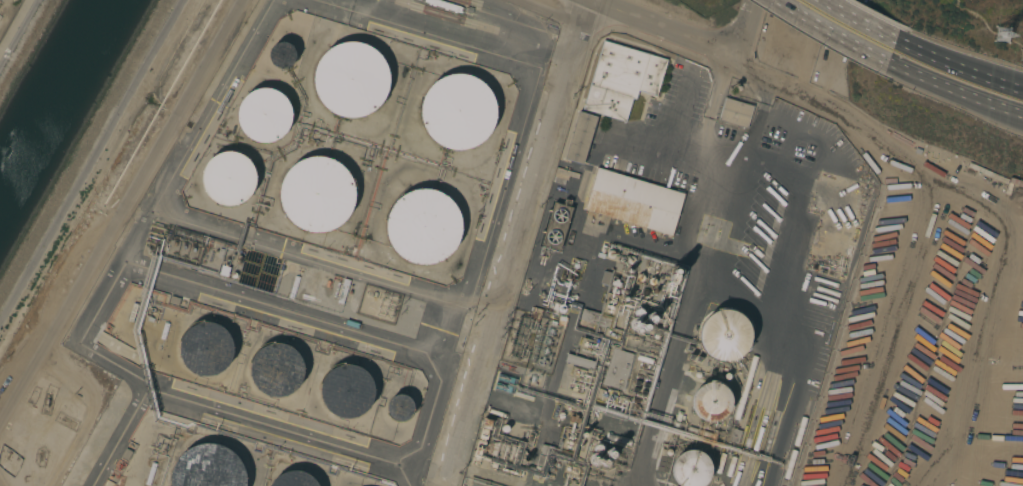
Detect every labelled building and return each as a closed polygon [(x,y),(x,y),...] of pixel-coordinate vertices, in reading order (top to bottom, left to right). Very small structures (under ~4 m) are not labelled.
[(424,1),(424,0),(439,0),(461,7),(459,13),(424,1)] [(667,59),(656,96),(638,90),(635,99),(632,98),(625,122),(582,109),(603,40),(667,59)] [(283,68),(280,68),(278,68),(276,67),(274,65),(272,64),(271,62),(270,60),(269,58),(269,55),(269,53),(270,51),(271,48),(272,47),(274,45),(276,43),(278,42),(280,42),(282,42),(285,42),(287,42),(289,43),(291,45),(293,46),(294,48),(295,50),(296,53),(296,55),(296,57),(295,59),(294,62),(293,64),(291,65),(289,67),(287,68),(285,68),(283,68)] [(353,119),(346,119),(339,118),(333,115),(327,111),(322,107),(318,101),(315,95),(313,89),(312,82),(313,75),(314,69),(317,62),(320,57),(325,52),(330,48),(336,44),(343,42),(349,42),(356,42),(363,43),(369,46),(375,50),(380,54),(384,60),(387,66),(389,72),(390,79),(389,86),(388,92),(385,98),(382,104),(377,109),(372,113),(366,116),(359,118),(353,119)] [(463,147),(457,147),(450,146),(444,145),(438,142),(433,138),(428,133),(425,128),(422,122),(420,116),(420,109),(421,103),(422,96),(425,90),(429,85),(434,81),(439,77),(445,74),(451,73),(458,72),(464,73),(471,75),(476,77),(482,81),(486,86),(490,91),(493,97),(494,104),(495,110),(494,117),(492,123),(489,129),(486,134),(481,139),(475,142),(469,145),(463,147)] [(263,143),(258,143),(254,141),(249,139),(245,137),(241,133),(239,129),(236,125),(235,120),(235,115),(235,110),(236,105),(238,100),(241,96),(245,93),(249,90),(253,88),(258,86),(263,86),(268,86),(273,88),(277,90),(281,92),(285,96),(288,100),(290,104),(291,109),(292,114),(291,119),(290,124),(288,129),(285,133),(282,136),(278,139),(273,141),(268,143),(263,143)] [(724,97),(753,106),(747,128),(718,120),(724,97)] [(578,111),(597,117),(583,164),(564,159),(578,111)] [(227,206),(222,206),(218,204),(213,202),(209,199),(206,195),(203,191),(202,187),(200,182),(200,177),(201,172),(202,168),(205,163),(207,159),(211,156),(215,153),(220,152),(224,151),(229,150),(234,151),(239,152),(243,155),(247,158),(250,161),(253,165),(255,170),(256,174),(256,179),(255,184),(254,189),(252,193),(249,197),(245,200),(241,203),(237,205),(232,206),(227,206)] [(321,234),(314,234),(308,233),(301,230),(296,227),(291,223),(286,217),(283,212),(281,205),(280,199),(280,192),(281,186),(284,179),(287,174),(291,168),(296,164),(302,161),(308,159),(315,158),(322,158),(328,159),(334,161),(340,165),(345,169),(349,174),(353,180),(355,186),(356,193),(356,200),(355,206),(352,212),(349,218),(345,223),(339,227),(334,231),(327,233),(321,234)] [(684,194),(671,236),(584,209),(597,167),(684,194)] [(422,264),(415,263),(408,261),(402,258),(397,254),(392,249),(389,244),(386,237),(384,231),(384,224),(385,217),(387,211),(390,205),(394,199),(399,195),(404,191),(410,188),(417,187),(424,186),(430,187),(437,189),(443,192),(448,196),(453,201),(457,207),(459,213),(461,220),(461,226),(460,233),(459,240),(456,246),(452,251),(447,256),(441,259),(435,262),(428,264),(422,264)] [(554,202),(572,207),(559,250),(541,245),(554,202)] [(611,259),(610,259),(608,258),(607,257),(606,255),(606,254),(606,253),(607,252),(608,251),(609,250),(610,250),(612,250),(613,251),(614,252),(614,254),(614,255),(614,256),(614,257),(613,258),(611,259)] [(631,264),(629,264),(628,263),(627,262),(627,260),(627,259),(627,258),(629,257),(629,256),(630,256),(632,256),(633,257),(634,258),(634,259),(635,260),(634,261),(634,263),(633,263),(632,264),(631,264)] [(671,272),(672,270),(673,269),(675,269),(676,269),(677,270),(678,272),(674,284),(668,282),(671,272)] [(603,271),(611,273),(608,285),(599,283),(603,271)] [(641,282),(640,282),(639,282),(638,281),(637,280),(636,279),(636,277),(636,276),(637,275),(638,274),(639,274),(641,273),(642,274),(643,274),(644,275),(644,276),(644,277),(644,279),(644,280),(643,281),(641,282)] [(295,276),(300,277),(293,299),(288,297),(295,276)] [(344,278),(350,280),(343,304),(337,302),(344,278)] [(600,314),(606,292),(619,296),(609,328),(579,319),(583,308),(600,314)] [(170,295),(180,298),(178,306),(168,303),(170,295)] [(542,309),(539,319),(529,317),(532,307),(542,309)] [(640,317),(638,317),(637,317),(636,316),(635,315),(634,314),(634,312),(635,310),(636,309),(637,308),(639,308),(640,308),(641,309),(643,310),(643,312),(643,313),(643,314),(642,316),(641,317),(640,317)] [(731,360),(726,361),(722,361),(718,360),(714,358),(710,356),(706,353),(704,349),(702,345),(700,341),(700,337),(700,332),(701,328),(703,324),(705,320),(708,316),(711,314),(715,312),(720,310),(724,310),(729,310),(733,311),(737,312),(741,315),(744,318),(747,321),(749,325),(750,330),(751,334),(751,339),(750,343),(748,347),(746,351),(743,354),(739,357),(735,359),(731,360)] [(560,316),(567,318),(564,326),(563,326),(557,324),(560,316)] [(200,376),(196,374),(191,373),(188,370),(184,367),(181,363),(179,359),(178,354),(177,349),(177,345),(179,340),(180,336),(183,332),(186,328),(190,325),(194,323),(199,322),(204,321),(208,321),(213,323),(217,324),(221,327),(225,330),(228,334),(230,338),(231,343),(232,348),(231,352),(230,357),(228,362),(226,365),(222,369),(219,372),(214,374),(210,375),(205,376),(200,376)] [(164,322),(169,324),(164,340),(160,338),(164,322)] [(618,341),(603,336),(606,328),(620,333),(618,341)] [(594,341),(591,351),(579,347),(582,337),(594,341)] [(275,397),(270,396),(266,395),(261,393),(258,390),(255,386),(252,382),(250,378),(249,373),(249,369),(250,364),(251,359),(254,355),(256,352),(260,348),(264,346),(268,344),(273,343),(278,343),(282,344),(287,345),(291,347),(295,350),(298,354),(300,358),(302,362),(303,367),(303,371),(302,376),(301,381),(299,385),(296,388),(292,392),(288,394),(284,396),(279,397),(275,397)] [(612,348),(634,354),(623,390),(601,383),(612,348)] [(594,362),(591,370),(564,362),(567,353),(594,362)] [(653,359),(651,365),(655,366),(653,370),(639,365),(640,361),(635,360),(638,354),(653,359)] [(751,355),(758,357),(739,420),(732,419),(751,355)] [(345,418),(340,417),(335,416),(330,413),(326,410),(323,406),(320,401),(318,397),(317,391),(317,386),(317,381),(319,376),(322,371),(325,367),(329,364),(333,361),(338,359),(343,358),(349,358),(354,358),(359,360),(363,363),(367,366),(371,370),(374,374),(376,379),(377,384),(377,390),(376,395),(374,400),(372,404),(369,409),(365,412),(360,415),(355,417),(350,418),(345,418)] [(720,418),(717,420),(714,421),(710,422),(707,422),(704,421),(700,420),(697,418),(695,416),(693,413),(691,410),(690,407),(689,403),(689,400),(690,396),(691,393),(693,390),(695,388),(698,385),(701,384),(704,383),(708,382),(711,382),(714,383),(718,384),(721,386),(723,388),(725,391),(727,394),(728,397),(729,400),(729,404),(728,407),(727,410),(725,413),(723,416),(720,418)] [(618,392),(615,404),(594,398),(597,388),(606,391),(607,388),(618,392)] [(400,421),(398,421),(396,420),(393,419),(391,418),(390,417),(388,415),(387,413),(387,411),(386,408),(386,406),(387,404),(387,402),(389,400),(390,398),(392,397),(394,396),(396,395),(398,395),(401,395),(403,395),(405,396),(407,397),(409,399),(410,400),(411,402),(412,404),(412,407),(412,409),(412,411),(411,413),(410,415),(408,417),(406,418),(404,420),(402,420),(400,421)] [(509,403),(508,408),(496,404),(497,400),(509,403)] [(505,413),(504,417),(488,413),(490,408),(505,413)] [(677,411),(683,412),(682,415),(685,416),(684,420),(680,419),(678,427),(673,426),(677,411)] [(484,418),(492,420),(487,438),(485,439),(479,438),(479,436),(484,418)] [(505,432),(503,432),(502,431),(501,430),(501,428),(501,427),(502,425),(503,425),(505,424),(506,425),(508,426),(508,427),(509,428),(509,430),(507,431),(506,432),(505,432)] [(716,434),(714,440),(686,432),(688,426),(716,434)] [(737,444),(726,441),(730,427),(741,431),(737,444)] [(542,444),(560,449),(566,428),(581,432),(572,464),(550,458),(544,479),(533,476),(542,444)] [(244,483),(244,485),(172,485),(171,482),(171,476),(172,470),(174,463),(177,458),(182,453),(187,449),(192,446),(198,444),(205,443),(211,443),(217,444),(223,446),(229,450),(234,454),(238,459),(241,464),(243,471),(244,477),(244,483)] [(597,454),(596,453),(595,453),(594,452),(593,450),(593,449),(594,447),(594,446),(596,445),(597,445),(599,445),(600,445),(601,446),(602,448),(602,449),(602,451),(601,452),(600,453),(599,453),(597,454)] [(125,448),(132,452),(127,460),(120,456),(125,448)] [(704,485),(702,485),(680,485),(678,485),(676,483),(674,480),(672,477),(672,474),(671,470),(672,467),(673,463),(674,460),(676,457),(678,455),(681,453),(684,452),(688,451),(691,450),(695,451),(698,452),(701,453),(704,455),(706,458),(708,460),(710,464),(710,467),(711,470),(710,474),(710,477),(708,480),(706,483),(704,485)] [(720,452),(726,454),(720,474),(714,472),(720,452)] [(730,456),(736,458),(730,477),(724,475),(730,456)] [(152,462),(156,463),(149,485),(145,484),(152,462)] [(562,471),(564,464),(579,468),(577,476),(562,471)] [(318,482),(320,485),(270,485),(271,484),(274,480),(277,476),(282,474),(286,472),(291,471),(296,471),(301,472),(306,473),(310,476),(314,479),(318,482)]
